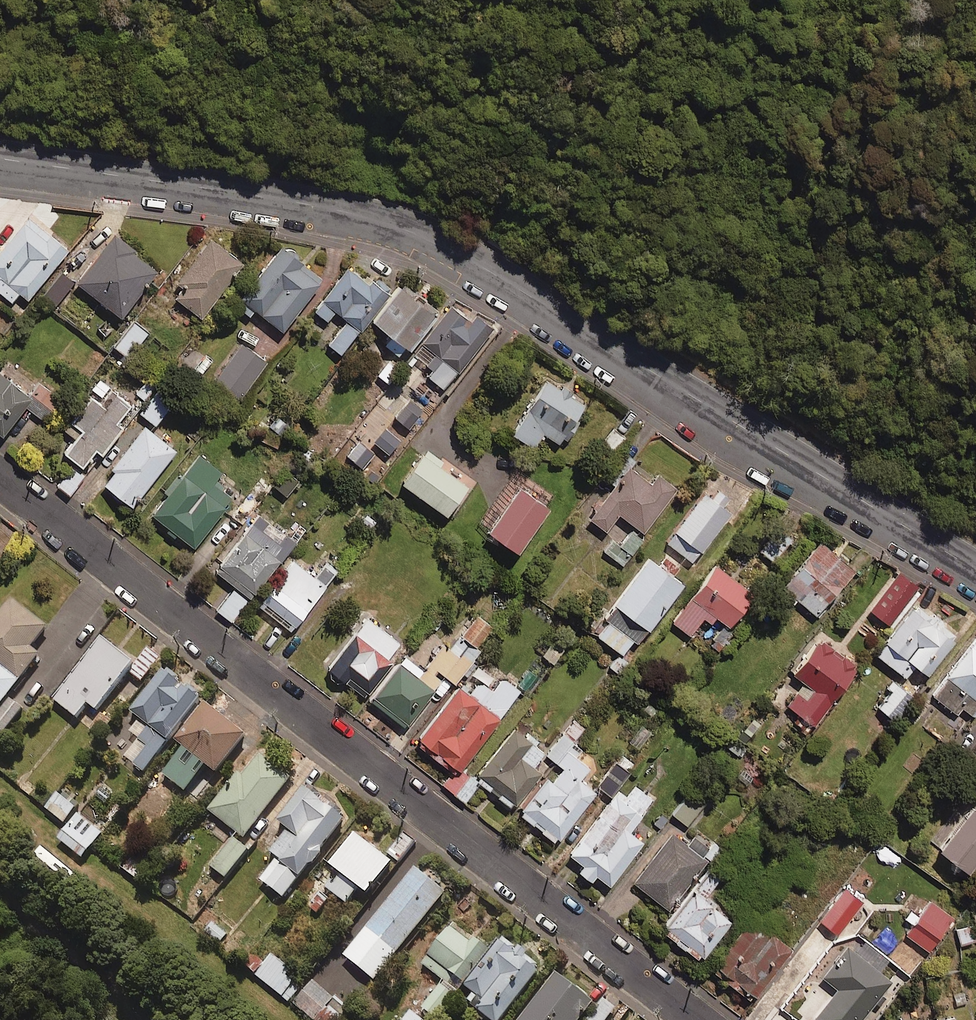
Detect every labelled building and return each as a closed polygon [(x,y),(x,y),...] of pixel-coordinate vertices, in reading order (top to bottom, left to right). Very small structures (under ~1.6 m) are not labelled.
[(0,253),(0,280),(31,302),(74,242),(30,211),(0,253)] [(128,233),(85,290),(120,316),(162,259),(128,233)] [(288,246),(248,296),(287,326),(326,275),(288,246)] [(408,290),(366,259),(337,297),(379,328),(408,290)] [(217,318),(238,285),(212,269),(191,302),(217,318)] [(72,279),(61,271),(43,295),(53,303),(72,279)] [(457,295),(424,274),(392,324),(425,345),(457,295)] [(502,319),(457,295),(435,336),(480,361),(502,319)] [(148,332),(134,323),(116,349),(131,358),(148,332)] [(272,353),(250,339),(224,378),(247,393),(272,353)] [(39,394),(7,361),(0,368),(0,431),(39,394)] [(595,396),(553,368),(523,413),(565,440),(595,396)] [(161,382),(152,373),(135,393),(144,401),(161,382)] [(110,375),(56,445),(86,467),(140,398),(110,375)] [(148,406),(155,414),(180,394),(173,386),(148,406)] [(39,399),(30,411),(46,424),(56,412),(39,399)] [(423,415),(410,402),(396,417),(409,430),(423,415)] [(147,417),(105,479),(131,497),(173,435),(147,417)] [(627,439),(614,429),(600,447),(613,457),(627,439)] [(478,476),(426,436),(398,473),(450,512),(478,476)] [(682,478),(644,455),(612,509),(650,531),(682,478)] [(232,488),(192,462),(158,515),(198,541),(232,488)] [(85,474),(72,464),(57,486),(71,495),(85,474)] [(299,483),(287,472),(275,486),(287,497),(299,483)] [(555,497),(520,473),(483,525),(518,549),(555,497)] [(274,487),(261,477),(234,512),(247,522),(274,487)] [(736,509),(710,489),(674,536),(701,556),(736,509)] [(298,532),(263,506),(220,564),(255,590),(298,532)] [(643,542),(623,527),(604,551),(624,566),(643,542)] [(777,562),(793,543),(777,530),(762,549),(777,562)] [(872,565),(832,537),(793,593),(833,621),(872,565)] [(693,570),(652,545),(602,624),(644,650),(693,570)] [(332,575),(300,550),(267,593),(298,618),(332,575)] [(765,588),(722,556),(681,610),(725,642),(765,588)] [(919,567),(883,610),(904,627),(940,584),(919,567)] [(248,601),(234,590),(217,610),(231,622),(248,601)] [(55,622),(19,595),(0,621),(0,655),(19,669),(55,622)] [(896,648),(931,676),(972,625),(937,597),(896,648)] [(410,632),(375,609),(335,671),(369,694),(410,632)] [(818,721),(872,661),(835,627),(800,665),(817,680),(797,701),(818,721)] [(99,717),(142,656),(106,631),(63,692),(99,717)] [(566,647),(555,639),(543,656),(554,664),(566,647)] [(440,665),(409,649),(378,708),(409,724),(440,665)] [(975,716),(975,655),(947,695),(975,716)] [(21,674),(0,656),(0,699),(21,674)] [(172,735),(208,689),(172,661),(137,707),(172,735)] [(504,707),(462,677),(420,738),(461,767),(504,707)] [(915,700),(896,684),(877,706),(897,722),(915,700)] [(219,767),(249,731),(209,698),(179,735),(219,767)] [(542,765),(512,739),(479,775),(509,802),(542,765)] [(245,830),(294,768),(264,743),(214,806),(245,830)] [(601,771),(565,744),(519,804),(555,832),(601,771)] [(629,774),(614,763),(598,786),(613,797),(629,774)] [(299,867),(344,808),(312,784),(267,842),(299,867)] [(650,807),(622,789),(576,861),(603,879),(650,807)] [(969,864),(975,854),(975,794),(940,842),(969,864)] [(77,811),(57,795),(45,809),(66,825),(77,811)] [(704,807),(689,795),(674,814),(688,826),(704,807)] [(105,824),(82,807),(63,833),(86,850),(105,824)] [(639,875),(670,899),(710,850),(679,825),(639,875)] [(362,889),(390,857),(355,827),(327,859),(362,889)] [(251,851),(236,838),(212,868),(227,880),(251,851)] [(148,871),(131,857),(122,868),(139,882),(148,871)] [(393,949),(446,890),(419,865),(366,924),(393,949)] [(704,954),(737,913),(697,880),(664,921),(704,954)] [(836,916),(855,931),(880,899),(861,884),(836,916)] [(909,929),(931,945),(959,907),(937,891),(909,929)] [(711,964),(751,995),(799,935),(758,903),(711,964)] [(489,940),(455,915),(422,960),(455,985),(489,940)] [(973,926),(956,930),(960,945),(975,941),(975,939),(973,926)] [(502,1014),(543,962),(502,930),(461,982),(502,1014)] [(852,939),(826,974),(841,985),(818,1015),(824,1019),(865,1019),(899,974),(852,939)] [(597,995),(556,966),(518,1019),(579,1019),(597,995)] [(313,972),(291,1000),(317,1019),(334,1019),(350,1000),(313,972)] [(421,999),(404,1019),(434,1019),(439,1014),(421,999)]
